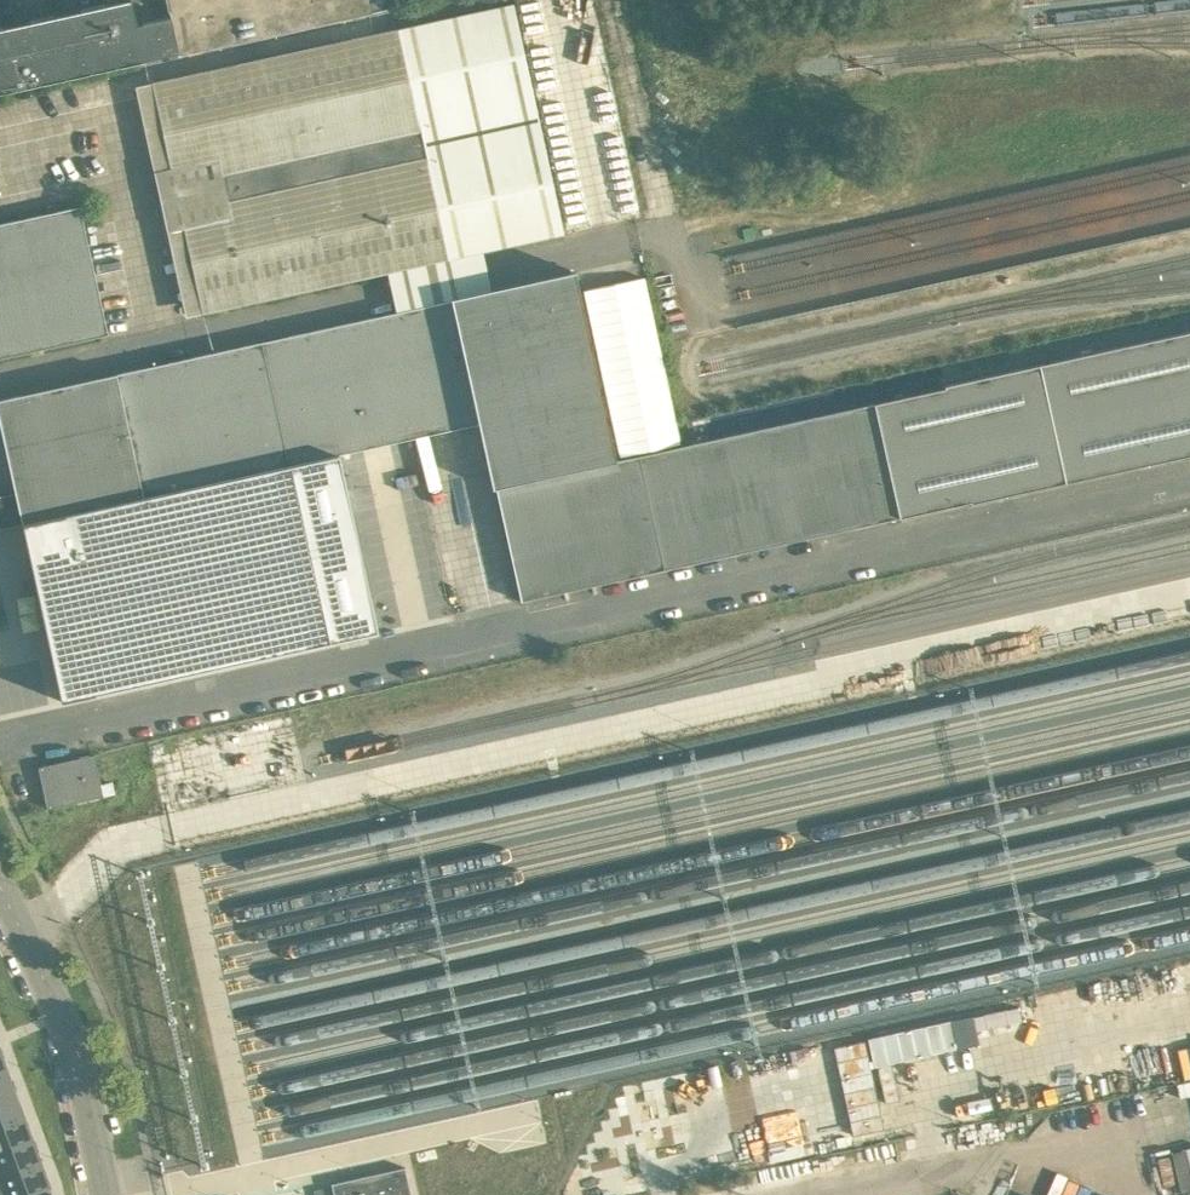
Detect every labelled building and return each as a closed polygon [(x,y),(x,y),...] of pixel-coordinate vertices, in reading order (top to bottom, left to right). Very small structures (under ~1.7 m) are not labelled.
[(144,59),(178,51),(179,54),(394,7),(392,0),(167,0),(171,16),(136,24),(131,1),(130,1),(130,0),(128,0),(0,28),(0,91),(144,59)] [(514,4),(397,29),(152,83),(203,312),(564,232),(514,4)] [(107,334),(79,206),(0,223),(0,357),(107,334)] [(0,495),(0,528),(22,523),(143,496),(287,464),(292,463),(478,422),(493,487),(496,486),(521,600),(663,569),(769,545),(900,517),(970,503),(1189,455),(1189,330),(944,385),(944,388),(875,403),(616,460),(574,271),(451,298),(451,300),(0,399),(0,424),(15,492),(0,495)] [(674,418),(644,278),(584,291),(620,457),(680,444),(674,418)] [(339,453),(292,463),(330,642),(378,632),(339,453)] [(22,523),(61,701),(330,642),(292,463),(287,464),(143,496),(22,523)] [(37,766),(38,768),(47,808),(114,793),(111,783),(101,785),(94,754),(37,766)] [(0,1072),(0,1098),(15,1093),(7,1069),(0,1072)] [(0,1098),(0,1125),(24,1116),(15,1093),(0,1098)] [(0,1125),(0,1151),(32,1139),(24,1116),(0,1125)] [(0,1151),(0,1177),(41,1162),(32,1139),(0,1151)] [(0,1177),(0,1183),(4,1194),(27,1194),(50,1187),(41,1162),(0,1177)] [(331,1183),(333,1194),(411,1194),(406,1171),(405,1167),(331,1183)]
